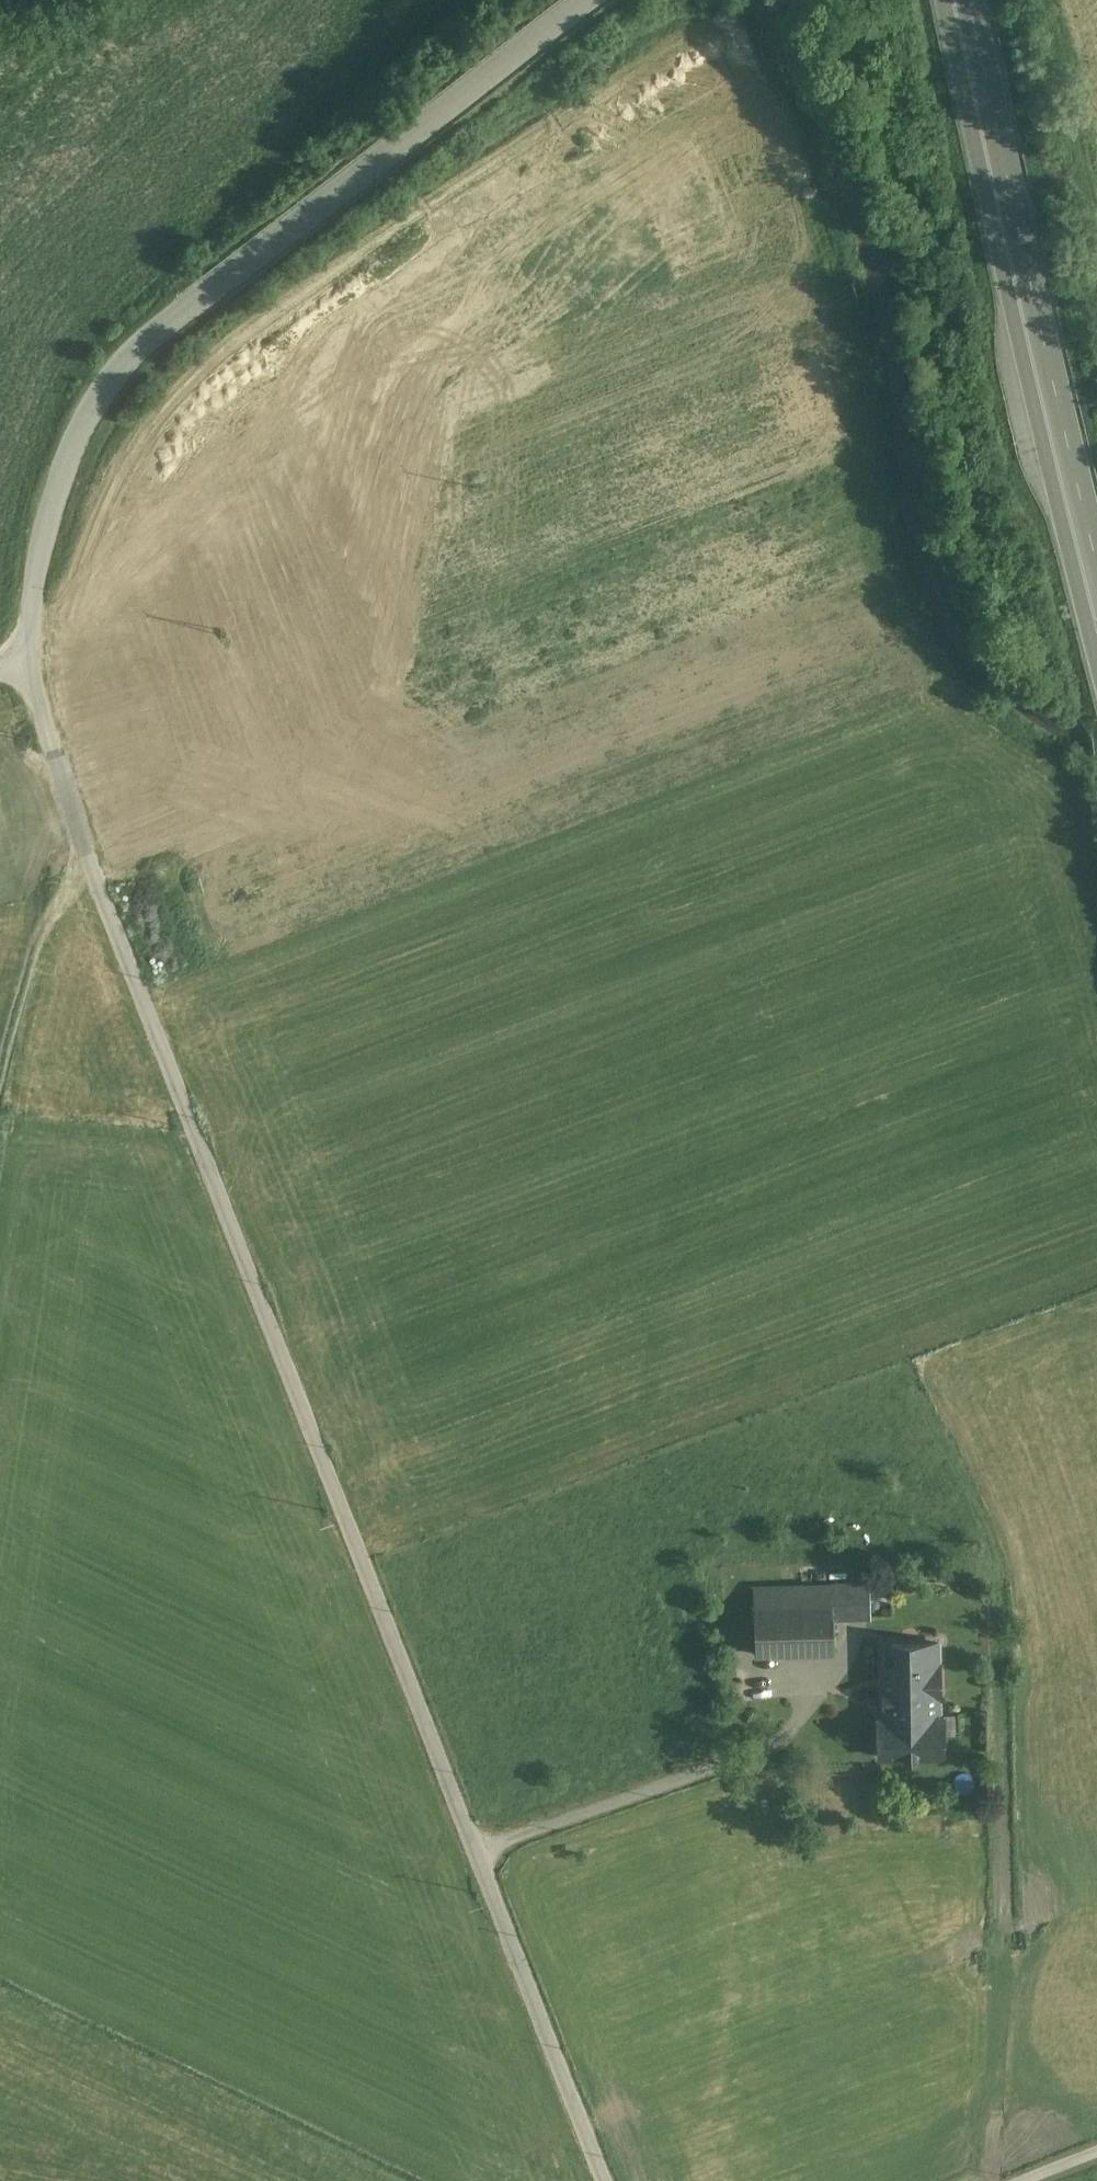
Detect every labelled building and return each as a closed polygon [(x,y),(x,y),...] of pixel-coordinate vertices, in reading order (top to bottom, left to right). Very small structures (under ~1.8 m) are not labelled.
[(870,1584),(833,1585),(834,1617),(871,1616),(870,1584)] [(833,1585),(754,1588),(756,1655),(835,1653),(834,1617),(833,1585)] [(881,1644),(883,1717),(940,1716),(939,1643),(881,1644)] [(940,1716),(883,1717),(882,1717),(879,1717),(879,1719),(880,1719),(880,1755),(880,1757),(882,1757),(943,1756),(943,1757),(944,1757),(944,1754),(943,1718),(944,1718),(944,1716),(941,1716),(940,1716)]
